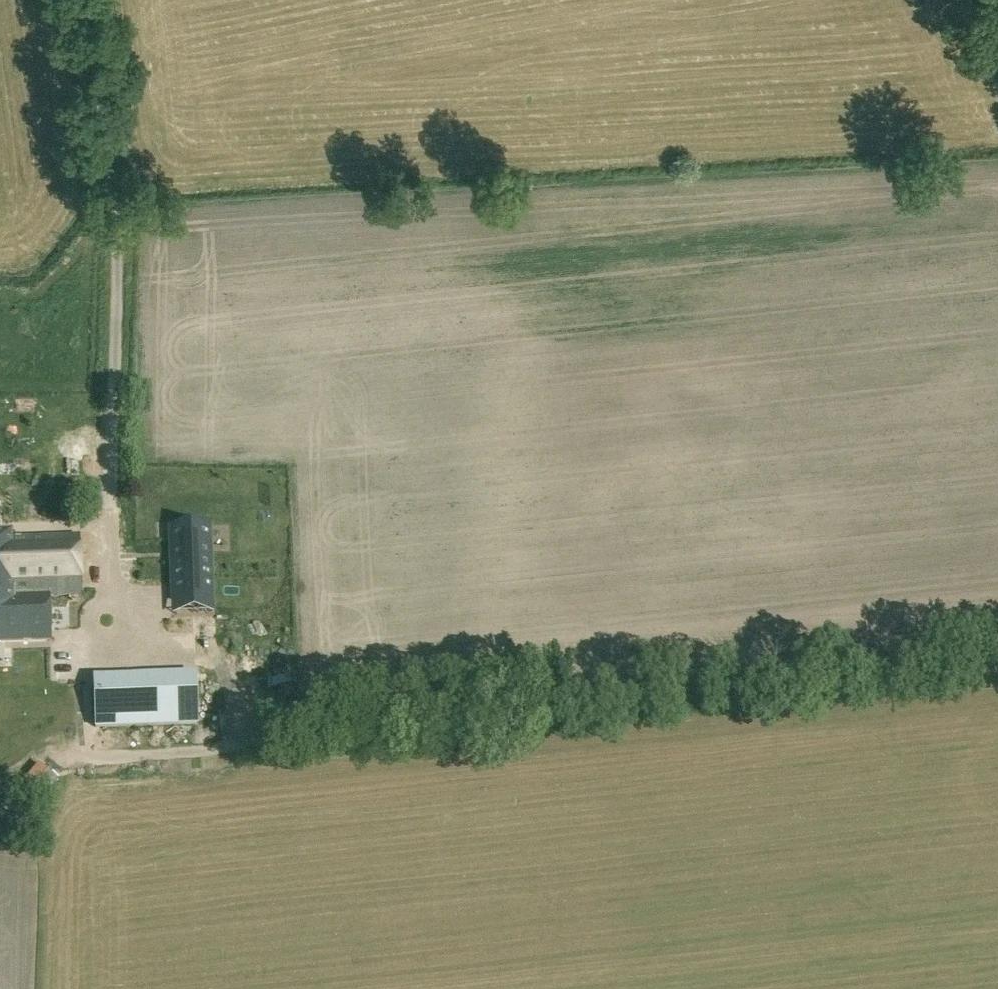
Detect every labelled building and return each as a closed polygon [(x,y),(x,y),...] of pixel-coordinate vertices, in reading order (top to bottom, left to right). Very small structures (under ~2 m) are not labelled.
[(3,708),(3,714),(15,714),(14,708),(28,707),(25,640),(49,639),(47,594),(82,592),(80,534),(12,537),(12,531),(0,532),(0,708),(3,708)] [(213,541),(178,544),(184,615),(223,612),(220,580),(216,580),(213,541)] [(194,674),(152,675),(93,677),(95,728),(155,726),(196,725),(194,674)]
